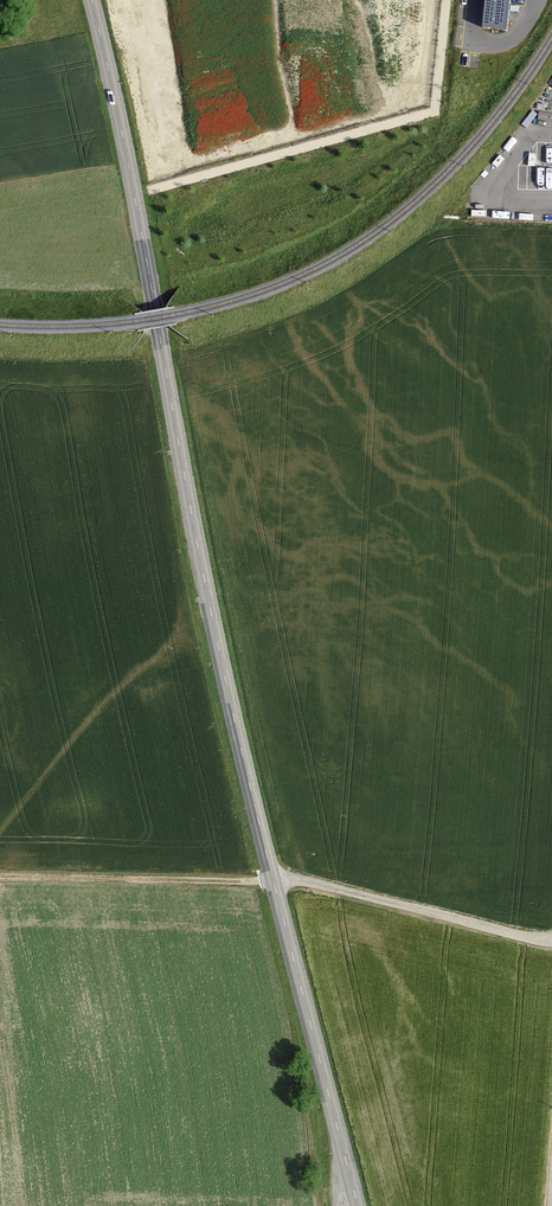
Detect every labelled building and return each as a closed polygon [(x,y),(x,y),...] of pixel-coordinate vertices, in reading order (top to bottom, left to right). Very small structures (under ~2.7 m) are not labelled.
[(483,28),(506,31),(509,0),(486,0),(483,28)]
